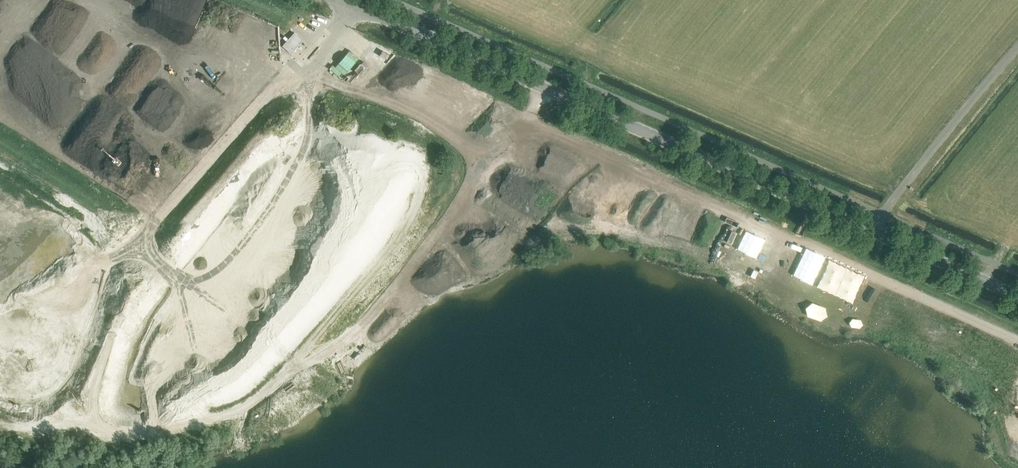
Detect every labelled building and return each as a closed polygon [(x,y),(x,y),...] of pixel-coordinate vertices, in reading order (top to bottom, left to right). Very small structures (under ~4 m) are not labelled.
[(301,41),(292,33),(280,47),(289,55),(301,41)] [(354,61),(357,57),(348,50),(344,54),(354,61)] [(343,54),(335,62),(344,70),(352,62),(343,54)]
